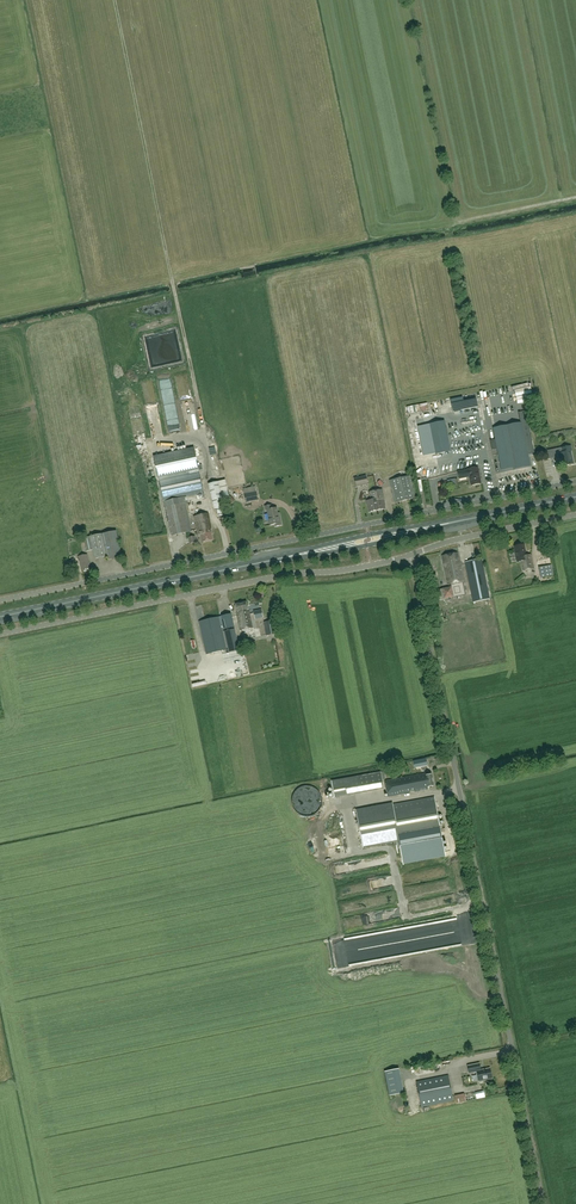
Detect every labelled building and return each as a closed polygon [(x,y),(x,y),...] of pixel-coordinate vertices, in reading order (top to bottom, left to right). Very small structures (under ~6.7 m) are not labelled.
[(451,400),(453,412),(478,407),(476,400),(464,402),(463,398),(451,400)] [(444,421),(430,424),(436,453),(450,450),(444,421)] [(514,469),(530,466),(526,444),(532,442),(530,431),(524,433),(522,422),(493,428),(496,440),(491,440),(493,448),(497,448),(502,470),(514,468),(514,469)] [(158,438),(165,437),(163,424),(156,425),(158,438)] [(571,446),(547,451),(549,459),(558,457),(557,453),(561,453),(563,465),(574,463),(571,451),(572,451),(571,446)] [(154,456),(165,507),(166,507),(172,535),(189,531),(183,503),(188,502),(186,496),(204,493),(194,447),(154,456)] [(418,472),(425,471),(424,463),(417,464),(418,472)] [(458,472),(459,478),(469,476),(471,485),(481,483),(478,467),(468,469),(468,470),(458,472)] [(368,484),(367,476),(355,478),(357,486),(368,484)] [(390,480),(395,503),(415,498),(410,476),(390,480)] [(226,515),(220,491),(218,481),(209,484),(214,509),(217,509),(219,517),(226,515)] [(244,490),(246,502),(258,499),(255,487),(244,490)] [(372,502),(384,499),(382,489),(370,492),(371,500),(372,502)] [(372,502),(371,500),(367,501),(366,502),(367,504),(368,505),(369,512),(386,508),(385,505),(385,504),(385,502),(384,502),(384,499),(372,502)] [(278,515),(277,507),(272,508),(271,505),(265,506),(266,510),(267,510),(270,525),(275,524),(275,526),(282,525),(280,515),(278,515)] [(208,513),(194,516),(198,535),(201,534),(202,542),(212,539),(210,529),(211,528),(208,513)] [(84,538),(87,551),(93,549),(95,559),(107,556),(108,560),(122,557),(116,530),(90,536),(84,538)] [(517,562),(521,561),(523,571),(534,569),(532,554),(526,555),(524,544),(515,546),(517,557),(517,562)] [(542,560),(542,547),(534,548),(535,560),(542,560)] [(457,552),(443,556),(449,584),(464,581),(457,552)] [(79,556),(82,570),(90,568),(87,554),(79,556)] [(481,559),(466,562),(474,602),(490,598),(481,559)] [(539,567),(541,577),(553,575),(551,565),(539,567)] [(237,604),(237,605),(236,605),(236,607),(237,607),(238,611),(238,614),(241,630),(253,628),(249,610),(247,602),(237,604)] [(231,614),(228,615),(199,621),(207,654),(226,650),(222,629),(234,626),(231,614)] [(275,620),(264,622),(267,635),(277,633),(275,620)] [(235,629),(224,631),(229,652),(239,650),(235,629)] [(381,772),(357,776),(331,781),(334,797),(360,793),(384,788),(381,772)] [(385,780),(388,796),(410,792),(410,790),(415,790),(415,791),(429,789),(428,786),(434,785),(432,774),(426,775),(426,773),(385,780)] [(441,832),(434,797),(393,804),(356,810),(358,819),(355,820),(356,822),(358,822),(363,846),(441,832)] [(379,902),(393,899),(392,893),(378,896),(379,902)] [(480,1063),(468,1066),(469,1073),(477,1071),(479,1081),(492,1078),(490,1068),(481,1070),(480,1063)] [(448,1075),(417,1081),(422,1106),(453,1100),(448,1075)]
